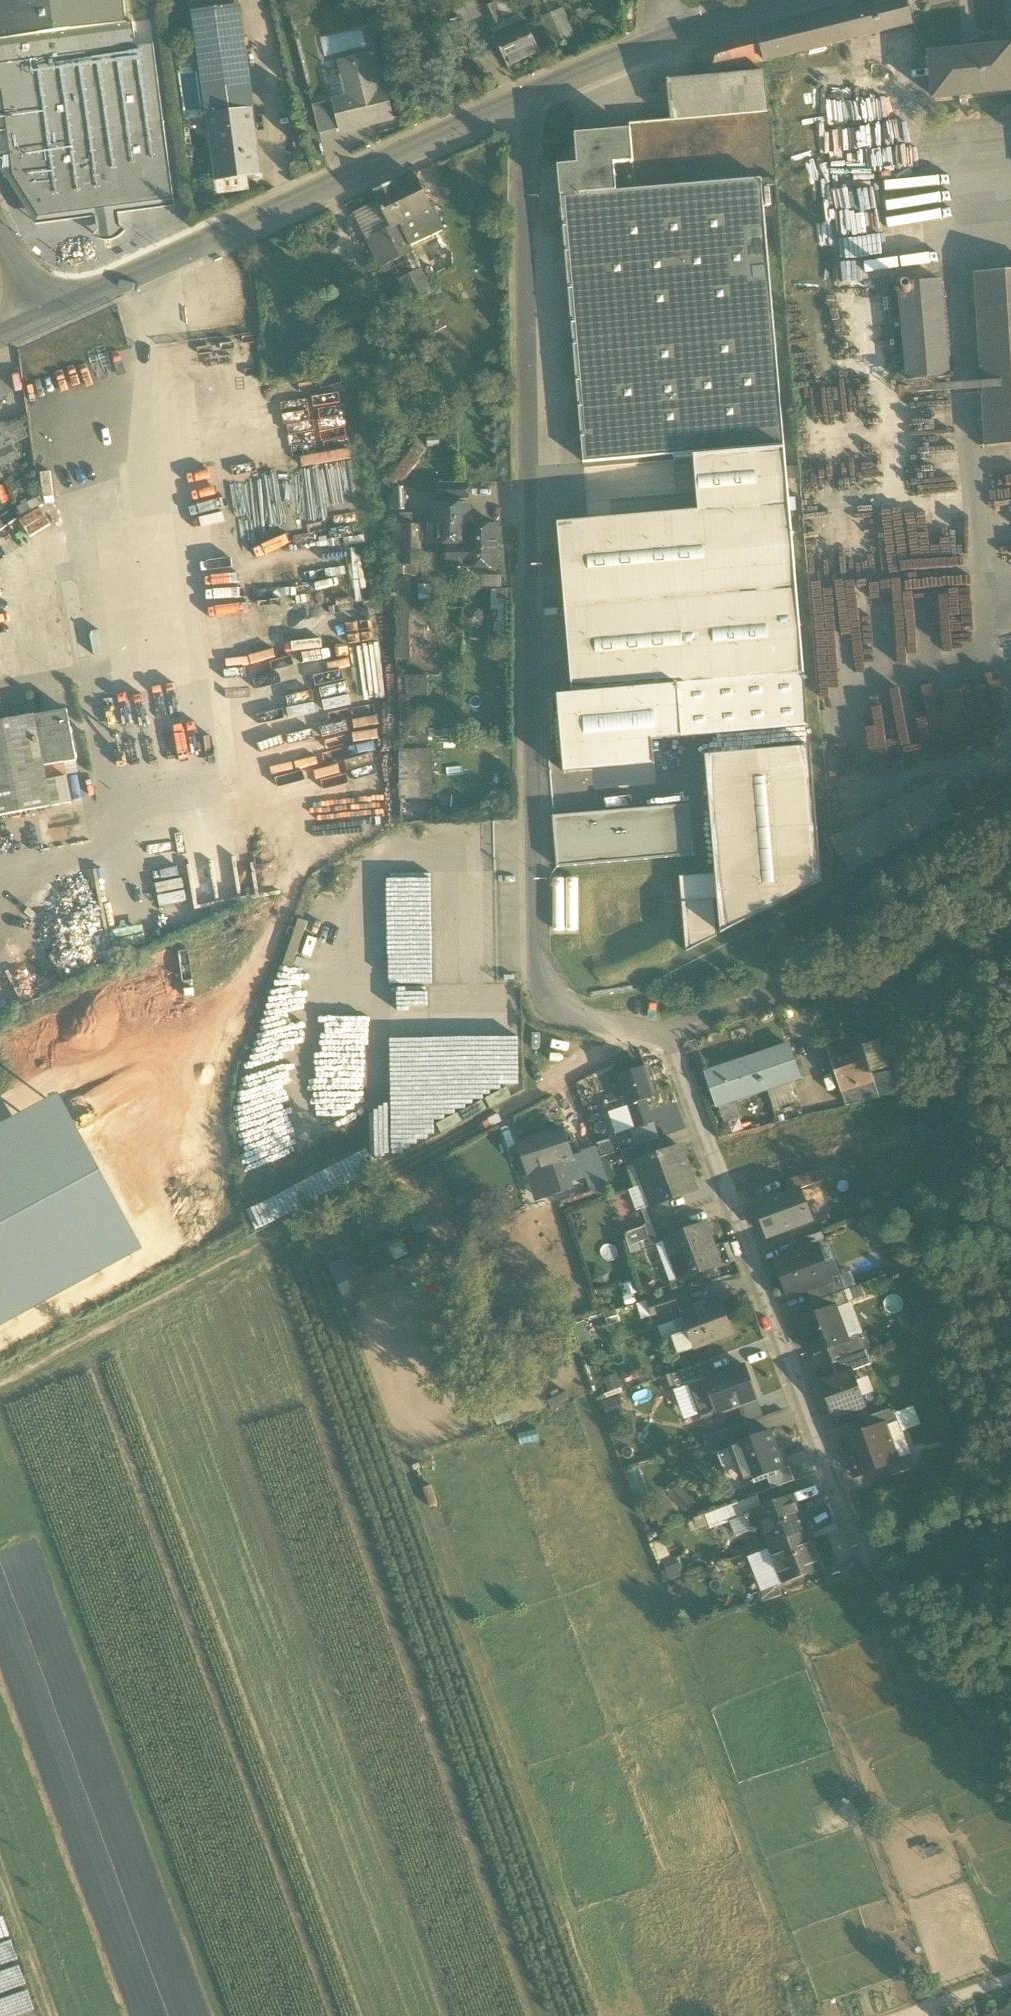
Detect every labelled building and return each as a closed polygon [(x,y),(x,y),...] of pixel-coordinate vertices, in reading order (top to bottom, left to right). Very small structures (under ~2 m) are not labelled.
[(127,24),(127,23),(124,0),(0,0),(0,41),(127,24)] [(192,1),(194,13),(217,9),(216,0),(198,0),(192,1)] [(238,10),(237,0),(216,0),(217,9),(218,13),(238,10)] [(467,32),(489,22),(484,11),(479,0),(456,11),(467,32)] [(484,11),(497,5),(507,0),(479,0),(484,11)] [(505,23),(516,18),(507,0),(497,5),(505,23)] [(544,17),(557,11),(553,0),(538,0),(544,17)] [(765,61),(913,24),(907,0),(895,0),(759,33),(765,61)] [(576,2),(557,11),(544,17),(540,19),(554,47),(590,29),(576,2)] [(505,23),(497,5),(484,11),(489,22),(493,29),(505,23)] [(244,52),(238,10),(218,13),(194,17),(200,57),(244,52)] [(493,29),(497,38),(529,22),(525,13),(516,18),(505,23),(493,29)] [(2,91),(8,143),(163,123),(153,45),(136,47),(133,22),(127,23),(127,24),(0,41),(0,92),(2,91)] [(543,52),(529,22),(497,38),(511,67),(513,66),(543,52)] [(751,35),(758,62),(765,61),(759,33),(751,35)] [(751,35),(732,40),(739,64),(740,67),(758,62),(751,35)] [(712,72),(739,64),(732,40),(705,48),(712,72)] [(935,98),(1010,91),(1010,46),(931,54),(935,98)] [(208,115),(251,109),(244,52),(200,57),(208,115)] [(341,128),(341,131),(391,119),(384,88),(379,89),(371,56),(340,63),(348,97),(334,100),(341,128)] [(671,121),(768,112),(764,72),(668,81),(671,121)] [(312,106),(319,133),(341,128),(334,100),(312,106)] [(251,109),(208,115),(217,179),(260,173),(251,109)] [(13,176),(39,218),(173,200),(163,123),(8,143),(13,176)] [(575,135),(576,149),(578,165),(567,165),(558,166),(560,196),(617,191),(614,163),(634,162),(631,130),(575,135)] [(567,162),(567,165),(578,165),(576,149),(574,149),(567,162)] [(379,202),(391,228),(392,228),(399,225),(432,210),(416,177),(393,188),(391,183),(374,192),(379,202)] [(784,445),(762,184),(761,179),(617,191),(560,196),(584,463),(674,455),(784,445)] [(354,213),(367,239),(391,228),(379,202),(354,213)] [(432,210),(399,225),(410,247),(442,232),(432,210)] [(414,253),(410,247),(399,225),(392,228),(391,228),(367,239),(377,260),(381,268),(391,263),(414,253)] [(391,263),(399,280),(421,269),(414,253),(391,263)] [(431,294),(421,269),(399,280),(414,310),(426,304),(423,298),(431,294)] [(1010,446),(1010,272),(975,274),(985,448),(1010,446)] [(901,284),(909,380),(947,377),(939,281),(901,284)] [(841,387),(898,382),(890,289),(833,294),(841,387)] [(10,457),(5,446),(0,436),(0,462),(10,457)] [(804,675),(784,445),(674,455),(675,461),(676,461),(676,459),(694,457),(699,511),(558,524),(573,694),(804,675)] [(438,500),(468,500),(469,484),(439,484),(438,500)] [(15,497),(18,510),(31,508),(29,495),(15,497)] [(440,543),(448,544),(468,544),(468,526),(468,507),(435,506),(435,525),(440,526),(440,543)] [(403,528),(404,543),(421,543),(420,517),(403,517),(403,528)] [(497,526),(468,526),(468,544),(448,544),(447,567),(467,567),(467,568),(497,568),(497,526)] [(395,555),(404,555),(404,543),(394,543),(395,555)] [(421,566),(421,543),(404,543),(404,555),(404,566),(421,566)] [(653,765),(654,765),(652,741),(808,727),(804,675),(573,694),(558,696),(564,773),(595,770),(653,765)] [(67,711),(34,717),(43,768),(64,764),(77,762),(67,711)] [(64,764),(43,768),(34,717),(33,716),(4,721),(0,722),(0,817),(72,803),(64,764)] [(810,747),(706,756),(721,934),(822,882),(810,747)] [(405,752),(407,803),(437,801),(435,750),(405,752)] [(595,770),(597,790),(654,785),(653,765),(595,770)] [(930,785),(832,838),(851,873),(949,821),(930,785)] [(690,805),(553,817),(557,868),(694,856),(690,805)] [(714,900),(682,903),(686,952),(717,936),(714,900)] [(552,911),(552,928),(570,928),(570,911),(552,911)] [(847,994),(851,1006),(868,1000),(864,988),(847,994)] [(827,1051),(841,1092),(874,1081),(872,1076),(871,1073),(862,1045),(860,1040),(827,1051)] [(879,1040),(862,1045),(871,1073),(888,1067),(879,1040)] [(706,1074),(716,1106),(718,1105),(736,1099),(767,1089),(791,1081),(800,1078),(789,1046),(706,1074)] [(874,1081),(880,1099),(919,1089),(914,1066),(872,1076),(874,1081)] [(610,1112),(618,1135),(631,1131),(654,1123),(646,1100),(656,1097),(646,1067),(618,1076),(628,1106),(610,1112)] [(791,1081),(767,1089),(774,1110),(798,1102),(791,1081)] [(880,1099),(874,1081),(841,1092),(846,1107),(880,1099)] [(58,1107),(62,1096),(0,1129),(0,1138),(58,1107)] [(62,1096),(58,1107),(135,1247),(146,1250),(62,1096)] [(736,1099),(718,1105),(724,1123),(742,1117),(736,1099)] [(135,1247),(58,1107),(0,1138),(0,1321),(135,1247)] [(589,1124),(597,1148),(600,1157),(614,1153),(604,1119),(589,1124)] [(622,1150),(628,1168),(637,1164),(637,1163),(652,1158),(646,1143),(659,1138),(654,1123),(631,1131),(636,1145),(622,1150)] [(543,1168),(551,1195),(572,1188),(570,1182),(568,1177),(563,1162),(571,1159),(561,1130),(520,1144),(529,1173),(543,1168)] [(637,1164),(645,1185),(688,1169),(680,1147),(652,1158),(637,1163),(637,1164)] [(590,1176),(594,1189),(609,1185),(600,1157),(597,1148),(583,1152),(583,1155),(590,1176)] [(583,1155),(571,1159),(576,1175),(568,1177),(570,1182),(590,1176),(583,1155)] [(563,1162),(568,1177),(576,1175),(571,1159),(563,1162)] [(637,1164),(628,1168),(635,1188),(645,1185),(637,1164)] [(543,1168),(529,1173),(538,1199),(551,1195),(543,1168)] [(696,1191),(688,1169),(645,1185),(652,1206),(653,1207),(668,1201),(696,1191)] [(786,1181),(790,1193),(801,1189),(823,1181),(819,1169),(786,1181)] [(641,1210),(652,1206),(645,1185),(635,1188),(630,1190),(637,1211),(641,1210)] [(790,1193),(756,1206),(767,1237),(812,1220),(801,1189),(790,1193)] [(405,1225),(394,1195),(366,1206),(372,1221),(377,1220),(382,1234),(405,1225)] [(678,1214),(673,1215),(668,1201),(653,1207),(652,1206),(641,1210),(647,1225),(644,1226),(649,1239),(651,1246),(656,1245),(667,1240),(667,1239),(684,1233),(678,1214)] [(458,1205),(459,1230),(483,1229),(483,1205),(458,1205)] [(872,1215),(859,1220),(866,1239),(879,1235),(872,1215)] [(649,1239),(644,1226),(624,1233),(631,1253),(641,1250),(638,1242),(649,1239)] [(667,1240),(681,1279),(719,1265),(711,1245),(709,1246),(702,1228),(705,1227),(704,1226),(684,1233),(667,1239),(667,1240)] [(711,1245),(705,1227),(702,1228),(709,1246),(711,1245)] [(798,1254),(817,1247),(813,1235),(794,1242),(798,1254)] [(681,1279),(667,1240),(656,1245),(670,1283),(681,1279)] [(829,1243),(817,1247),(824,1264),(829,1279),(829,1280),(838,1276),(841,1275),(829,1243)] [(135,1247),(0,1321),(0,1330),(146,1250),(135,1247)] [(776,1262),(789,1296),(807,1289),(824,1283),(823,1281),(818,1266),(824,1264),(817,1247),(798,1254),(776,1262)] [(829,1279),(824,1264),(818,1266),(823,1281),(829,1279)] [(844,1291),(838,1276),(829,1280),(829,1279),(823,1281),(824,1283),(807,1289),(812,1303),(821,1300),(825,1311),(834,1308),(834,1309),(849,1304),(844,1291)] [(646,1303),(651,1317),(679,1308),(674,1294),(646,1303)] [(681,1317),(682,1319),(673,1322),(678,1336),(672,1338),(678,1354),(733,1334),(721,1302),(681,1317)] [(651,1317),(646,1303),(637,1306),(642,1320),(651,1317)] [(849,1304),(834,1309),(846,1341),(860,1335),(863,1334),(851,1303),(849,1304)] [(798,1321),(811,1354),(827,1348),(846,1341),(834,1309),(834,1308),(825,1311),(798,1321)] [(903,1335),(914,1331),(909,1314),(898,1317),(903,1335)] [(570,1326),(577,1346),(592,1340),(584,1320),(570,1326)] [(661,1342),(672,1338),(678,1336),(673,1322),(656,1328),(661,1342)] [(865,1351),(866,1350),(872,1348),(866,1333),(863,1334),(860,1335),(865,1351)] [(832,1363),(865,1351),(860,1335),(846,1341),(827,1348),(832,1363)] [(866,1350),(865,1351),(832,1363),(837,1377),(871,1364),(866,1350)] [(706,1378),(707,1381),(711,1379),(705,1362),(671,1374),(677,1389),(689,1384),(706,1378)] [(707,1381),(705,1381),(717,1414),(739,1406),(758,1399),(746,1366),(711,1379),(707,1381)] [(821,1383),(833,1417),(864,1406),(860,1396),(855,1381),(852,1372),(821,1383)] [(604,1378),(609,1393),(622,1388),(617,1374),(604,1378)] [(868,1376),(855,1381),(860,1396),(874,1391),(868,1376)] [(706,1378),(689,1384),(700,1414),(702,1419),(717,1414),(705,1381),(707,1381),(706,1378)] [(689,1384),(677,1389),(674,1390),(685,1420),(700,1414),(689,1384)] [(619,1397),(602,1402),(607,1418),(624,1413),(619,1397)] [(758,1399),(739,1406),(745,1423),(749,1422),(764,1416),(758,1399)] [(897,1422),(899,1421),(902,1431),(921,1425),(914,1405),(893,1413),(897,1422)] [(858,1421),(863,1433),(883,1426),(884,1427),(897,1422),(893,1413),(892,1408),(858,1421)] [(899,1421),(897,1422),(884,1427),(896,1460),(909,1455),(911,1455),(902,1431),(899,1421)] [(706,1438),(712,1453),(732,1446),(731,1445),(755,1437),(749,1422),(745,1423),(706,1438)] [(842,1441),(855,1476),(887,1465),(896,1461),(896,1460),(884,1427),(883,1426),(863,1433),(842,1441)] [(745,1482),(746,1483),(753,1481),(754,1484),(777,1476),(776,1472),(784,1469),(777,1451),(775,1451),(768,1433),(770,1433),(770,1431),(755,1437),(731,1445),(732,1446),(737,1461),(735,1462),(736,1465),(738,1464),(745,1482)] [(777,1451),(770,1433),(768,1433),(775,1451),(777,1451)] [(732,1446),(712,1453),(725,1489),(745,1482),(738,1464),(736,1465),(735,1462),(737,1461),(732,1446)] [(681,1466),(692,1470),(698,1456),(687,1452),(681,1466)] [(887,1465),(892,1476),(914,1468),(909,1455),(896,1460),(896,1461),(887,1465)] [(675,1482),(666,1491),(686,1511),(695,1502),(675,1482)] [(745,1517),(751,1532),(762,1528),(755,1510),(762,1507),(757,1495),(705,1515),(709,1526),(711,1530),(730,1523),(745,1517)] [(762,1528),(769,1547),(806,1533),(806,1532),(803,1533),(798,1519),(801,1518),(792,1495),(762,1507),(755,1510),(762,1528)] [(692,1532),(709,1526),(705,1515),(688,1522),(692,1532)] [(751,1532),(745,1517),(730,1523),(736,1538),(751,1532)] [(803,1533),(806,1532),(801,1518),(798,1519),(803,1533)] [(821,1570),(806,1533),(769,1547),(784,1584),(821,1570)] [(663,1563),(662,1560),(670,1557),(663,1539),(650,1544),(658,1565),(663,1563)] [(663,1563),(670,1581),(681,1577),(679,1571),(682,1570),(678,1558),(673,1560),(672,1557),(670,1557),(662,1560),(663,1563)] [(757,1592),(761,1602),(781,1595),(777,1585),(757,1592)]
